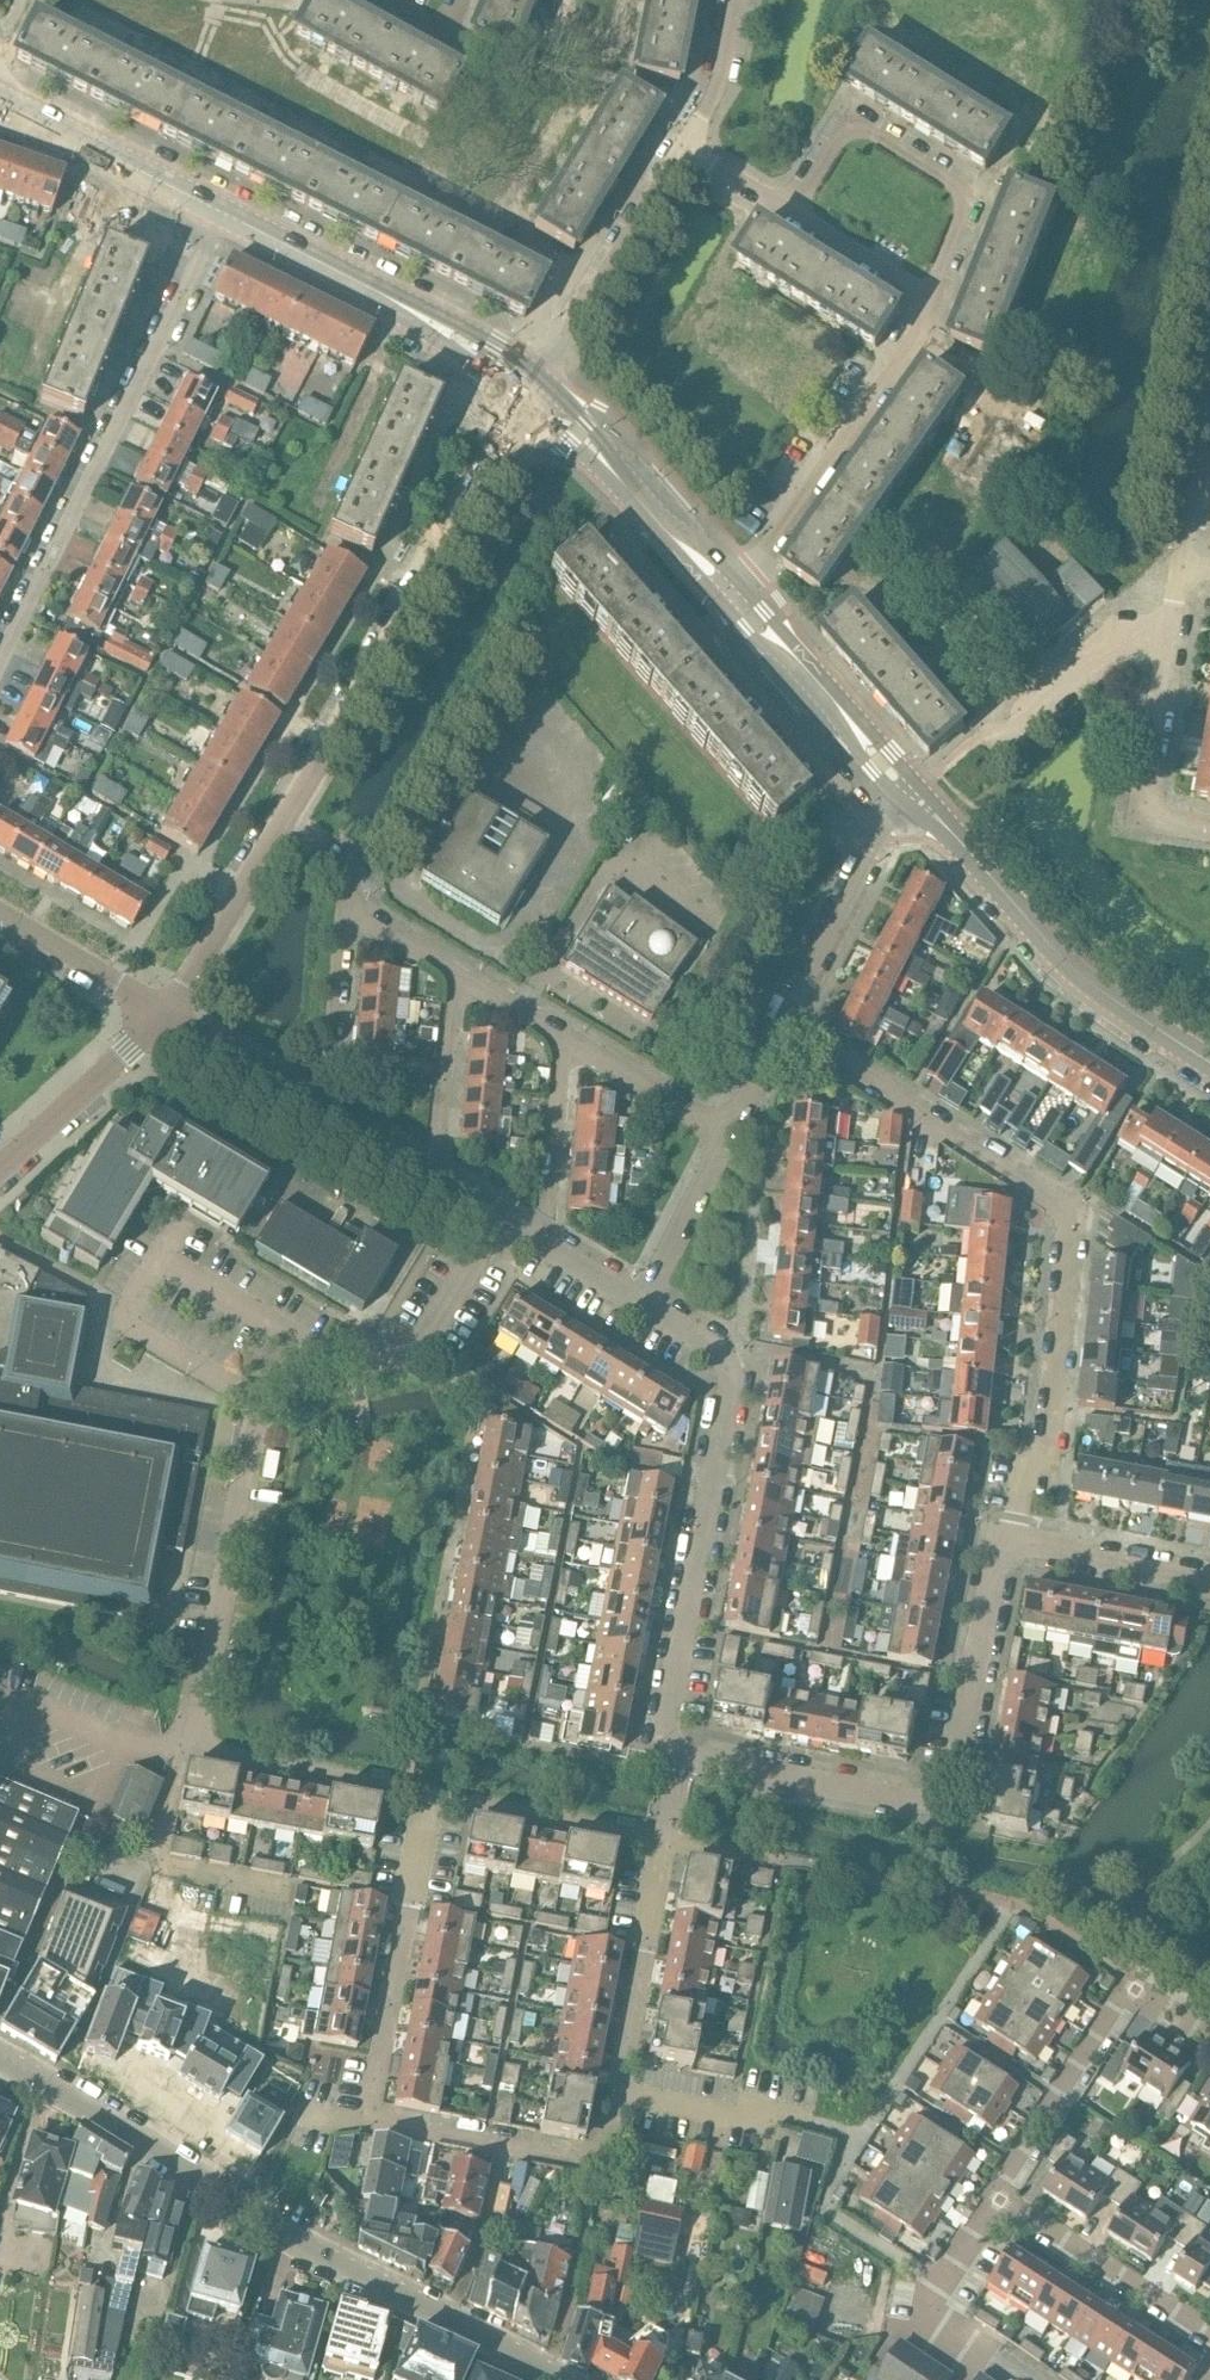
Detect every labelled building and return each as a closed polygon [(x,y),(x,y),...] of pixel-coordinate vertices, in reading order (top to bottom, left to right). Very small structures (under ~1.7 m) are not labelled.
[(366,75),(388,35),(358,18),(359,18),(347,11),(346,12),(325,0),(313,0),(294,35),(366,75)] [(535,0),(485,0),(483,5),(484,5),(470,37),(512,55),(535,0)] [(676,0),(648,0),(634,76),(678,84),(685,50),(688,37),(687,37),(694,4),(676,0)] [(87,97),(108,57),(35,19),(14,60),(45,76),(57,82),(87,97)] [(418,51),(388,35),(366,75),(438,114),(460,75),(430,58),(430,57),(418,51)] [(916,127),(940,89),(870,45),(847,84),(876,102),(876,103),(887,110),(887,109),(916,127)] [(108,57),(87,97),(118,112),(117,113),(130,119),(160,134),(181,93),(108,57)] [(577,158),(616,181),(633,152),(634,153),(641,141),(640,141),(658,111),(620,88),(577,158)] [(1010,132),(940,89),(916,127),(945,145),(945,146),(956,153),(957,152),(986,171),(1010,132)] [(181,93),(160,134),(190,149),(190,150),(202,156),(203,156),(233,171),(253,130),(181,93)] [(253,130),(233,171),(263,186),(263,187),(275,193),(275,192),(306,208),(326,167),(253,130)] [(1,204),(3,198),(13,201),(28,160),(0,151),(0,204),(1,204)] [(616,181),(577,158),(534,228),(573,252),(591,222),(592,222),(599,211),(598,211),(616,181)] [(28,160),(13,201),(24,205),(22,212),(36,216),(38,210),(51,214),(65,174),(63,173),(28,160)] [(326,167),(306,208),(336,223),(335,224),(348,230),(348,229),(378,245),(399,204),(326,167)] [(995,232),(982,263),(1024,280),(1055,204),(1013,187),(1000,219),(999,219),(994,232),(995,232)] [(399,204),(378,245),(408,260),(408,261),(420,267),(421,266),(451,282),(471,241),(399,204)] [(737,261),(807,305),(831,266),(802,248),(791,241),(790,241),(761,223),(737,261)] [(7,226),(1,241),(12,244),(17,229),(7,226)] [(17,229),(12,244),(22,248),(27,233),(17,229)] [(481,298),(493,304),(493,303),(524,319),(545,278),(471,241),(451,282),(481,297),(481,298)] [(104,246),(72,325),(114,342),(128,309),(131,311),(136,298),(133,297),(147,263),(104,246)] [(212,297),(248,315),(268,276),(234,259),(233,260),(232,259),(212,297)] [(994,357),(1024,280),(982,263),(969,295),(964,307),(964,308),(951,340),(994,357)] [(831,266),(807,305),(876,348),(900,310),(871,292),(871,291),(860,284),(859,284),(831,266)] [(248,315),(283,332),(303,293),(268,276),(248,315)] [(303,293),(283,332),(318,350),(338,311),(303,293)] [(338,311),(318,350),(354,368),(373,329),(371,328),(372,328),(338,311)] [(114,342),(72,325),(40,403),(82,421),(96,387),(99,388),(104,376),(101,374),(114,342)] [(183,356),(192,360),(199,346),(190,342),(183,356)] [(192,360),(201,365),(208,351),(199,346),(192,360)] [(208,351),(201,365),(211,369),(217,356),(208,351)] [(898,406),(879,433),(916,460),(963,392),(926,366),(906,395),(905,394),(897,405),(898,406)] [(251,372),(244,386),(254,391),(261,377),(251,372)] [(261,377),(254,391),(264,396),(271,381),(261,377)] [(179,396),(173,408),(204,423),(208,425),(213,414),(209,412),(217,397),(186,382),(185,385),(182,384),(176,395),(179,396)] [(400,383),(365,460),(406,479),(421,447),(423,448),(429,436),(426,434),(441,401),(400,383)] [(231,390),(225,403),(252,416),(258,403),(258,402),(231,390)] [(305,399),(298,413),(307,417),(314,403),(305,399)] [(314,403),(307,417),(317,422),(323,408),(314,403)] [(173,408),(161,433),(191,447),(199,432),(203,434),(208,425),(204,423),(173,408)] [(323,408),(317,422),(325,426),(332,412),(323,408)] [(66,464),(71,453),(74,454),(80,443),(77,442),(78,438),(48,423),(48,424),(45,423),(37,438),(24,431),(25,428),(0,415),(0,431),(66,464)] [(221,418),(216,429),(228,435),(233,423),(221,418)] [(216,429),(211,440),(223,445),(228,435),(216,429)] [(53,489),(66,464),(0,431),(0,449),(12,455),(14,452),(30,460),(23,474),(53,489)] [(161,433),(149,458),(179,473),(191,479),(197,468),(184,462),(191,447),(161,433)] [(869,526),(916,460),(879,433),(859,461),(858,461),(850,472),(851,472),(831,500),(869,526)] [(140,469),(134,479),(137,481),(136,484),(166,499),(173,484),(186,490),(190,480),(191,479),(179,473),(149,458),(143,470),(140,469)] [(406,479),(365,460),(330,537),(371,556),(386,523),(389,525),(394,512),(392,511),(406,479)] [(191,479),(190,480),(202,486),(226,498),(232,486),(197,468),(191,479)] [(10,500),(40,515),(53,489),(23,474),(20,472),(12,488),(0,481),(0,495),(10,500)] [(186,490),(185,491),(197,497),(202,486),(190,480),(186,490)] [(119,518),(173,546),(179,535),(165,528),(165,529),(154,523),(162,508),(131,493),(130,496),(127,495),(121,506),(124,507),(119,518)] [(28,540),(40,515),(10,500),(7,507),(6,506),(0,509),(0,526),(28,540)] [(821,593),(869,526),(831,500),(812,528),(811,527),(803,538),(804,539),(784,567),(821,593)] [(247,506),(240,520),(249,525),(257,511),(247,506)] [(257,511),(249,525),(258,531),(267,517),(257,511)] [(267,517),(258,531),(268,537),(276,523),(267,517)] [(106,543),(140,560),(140,561),(149,566),(156,552),(167,558),(173,546),(119,518),(106,543)] [(15,566),(21,554),(24,555),(29,544),(26,543),(28,540),(0,526),(0,559),(15,566)] [(606,635),(640,605),(617,579),(620,577),(611,566),(608,568),(584,541),(550,571),(606,635)] [(94,569),(127,585),(140,561),(140,560),(106,543),(94,569)] [(1072,562),(1057,575),(1045,586),(1007,544),(974,573),(1041,649),(1102,596),(1104,599),(1106,598),(1072,560),(1071,561),(1072,562)] [(312,577),(306,587),(345,610),(364,578),(364,577),(365,575),(326,553),(320,564),(315,561),(307,574),(312,577)] [(215,565),(209,576),(224,584),(229,573),(215,565)] [(0,569),(0,598),(2,599),(7,588),(4,587),(11,575),(0,569)] [(115,611),(127,585),(94,569),(81,594),(115,611)] [(209,576),(204,585),(219,593),(224,584),(209,576)] [(141,579),(136,590),(148,595),(153,585),(141,579)] [(292,610),(286,621),(325,644),(345,610),(306,587),(300,596),(296,594),(288,607),(292,610)] [(136,590),(130,602),(143,607),(148,595),(136,590)] [(102,637),(115,611),(81,594),(80,597),(77,596),(71,607),(74,608),(68,620),(102,637)] [(876,696),(910,666),(856,604),(822,634),(845,660),(844,660),(853,671),(854,670),(876,696)] [(664,631),(640,605),(606,635),(662,698),(696,668),(673,642),(675,640),(666,629),(664,631)] [(271,645),(266,654),(305,677),(325,644),(286,621),(279,632),(275,629),(267,642),(271,645)] [(115,629),(104,652),(147,673),(155,657),(125,643),(129,636),(115,629)] [(179,632),(172,645),(181,650),(188,637),(179,632)] [(188,637),(181,650),(190,656),(198,643),(188,637)] [(58,640),(45,667),(75,682),(88,655),(58,640)] [(198,643),(190,656),(199,661),(207,648),(198,643)] [(168,654),(159,669),(168,674),(176,659),(168,654)] [(252,677),(245,688),(284,712),(285,710),(305,677),(266,654),(260,664),(256,661),(248,674),(252,677)] [(176,659),(168,674),(177,679),(186,664),(176,659)] [(186,664),(177,679),(186,685),(195,670),(186,664)] [(910,666),(876,696),(899,721),(898,722),(907,732),(908,731),(930,757),(965,727),(910,666)] [(75,682),(45,667),(32,694),(61,708),(61,710),(71,715),(80,696),(90,702),(95,692),(82,685),(75,682)] [(662,698),(717,761),(751,731),(728,705),(730,703),(721,692),(719,694),(696,668),(662,698)] [(82,685),(95,692),(100,682),(87,676),(82,685)] [(32,694),(18,721),(69,746),(73,737),(62,731),(64,727),(55,722),(61,710),(61,708),(32,694)] [(225,721),(220,731),(258,754),(278,722),(278,721),(279,720),(240,697),(233,708),(229,706),(221,719),(225,721)] [(135,714),(130,724),(144,731),(149,722),(135,714)] [(69,746),(18,721),(5,748),(44,768),(52,750),(64,756),(69,746)] [(130,724),(125,734),(138,741),(144,731),(130,724)] [(206,754),(200,765),(238,788),(258,754),(220,731),(214,740),(210,738),(202,751),(206,754)] [(775,757),(751,731),(717,761),(773,825),(807,795),(783,768),(786,766),(777,755),(775,757)] [(1207,738),(1202,768),(1209,769),(1209,739),(1207,738)] [(185,789),(180,798),(218,822),(238,788),(200,765),(193,776),(189,773),(181,787),(185,789)] [(1202,768),(1196,797),(1209,799),(1209,769),(1202,768)] [(100,779),(93,793),(100,798),(108,784),(100,779)] [(108,784),(100,798),(110,803),(118,790),(108,784)] [(118,790),(110,803),(119,809),(127,796),(118,790)] [(7,855),(39,803),(29,797),(14,822),(0,813),(0,851),(7,855)] [(199,854),(218,822),(180,798),(159,833),(197,856),(198,854),(199,854)] [(547,847),(469,800),(447,837),(439,832),(437,836),(444,840),(420,880),(498,927),(547,847)] [(39,803),(7,855),(32,870),(48,842),(55,831),(41,822),(49,809),(39,803)] [(48,842),(32,870),(57,885),(88,832),(78,826),(63,851),(48,842)] [(81,899),(97,871),(83,863),(98,838),(88,832),(57,885),(81,899)] [(171,851),(152,840),(145,851),(164,863),(171,851)] [(128,856),(120,868),(129,874),(137,861),(128,856)] [(137,861),(129,874),(140,880),(147,868),(137,861)] [(105,913),(122,886),(97,871),(81,899),(105,913)] [(904,902),(932,917),(946,891),(931,883),(932,880),(922,875),(920,878),(917,877),(904,902)] [(148,901),(122,886),(105,913),(131,929),(148,901)] [(672,985),(698,950),(610,889),(562,968),(609,997),(653,1024),(673,991),(670,989),(672,985)] [(904,902),(891,928),(919,943),(932,950),(940,934),(945,924),(932,917),(904,902)] [(950,913),(945,924),(958,930),(959,931),(964,921),(950,913)] [(945,924),(940,934),(953,941),(958,930),(945,924)] [(891,928),(877,954),(906,969),(906,968),(919,975),(923,965),(911,958),(919,943),(891,928)] [(932,983),(918,975),(919,975),(906,968),(906,969),(877,954),(864,979),(893,993),(901,979),(927,992),(932,983)] [(918,975),(932,983),(938,972),(923,965),(919,975),(918,975)] [(364,969),(361,996),(396,999),(396,1004),(408,1004),(410,973),(399,972),(364,969)] [(864,979),(851,1004),(880,1019),(892,1025),(906,1033),(911,1023),(885,1009),(893,993),(864,979)] [(361,996),(358,1022),(393,1026),(393,1030),(405,1030),(408,1004),(396,1004),(396,999),(361,996)] [(948,1042),(927,1076),(947,1088),(977,1040),(995,1052),(1017,1015),(1015,1014),(1017,1011),(1006,1004),(1004,1007),(987,996),(974,1018),(967,1014),(949,1042),(948,1042)] [(851,1037),(866,1045),(880,1019),(851,1004),(838,1030),(841,1032),(840,1034),(850,1039),(851,1037)] [(1022,1068),(1044,1032),(1031,1024),(1034,1021),(1022,1014),(1020,1017),(1017,1015),(995,1052),(997,1053),(998,1052),(1022,1068)] [(358,1022),(356,1049),(391,1052),(390,1056),(403,1056),(405,1030),(393,1030),(393,1026),(358,1022)] [(906,1033),(892,1025),(887,1035),(901,1043),(906,1033)] [(1052,1078),(1070,1049),(1058,1041),(1060,1038),(1049,1031),(1047,1034),(1044,1032),(1022,1068),(1048,1084),(1052,1078)] [(503,1064),(503,1067),(515,1067),(516,1060),(504,1059),(506,1037),(471,1033),(468,1060),(503,1064)] [(1070,1049),(1048,1084),(1075,1101),(1097,1066),(1084,1057),(1086,1054),(1075,1047),(1073,1050),(1070,1049)] [(389,1073),(390,1056),(391,1052),(356,1049),(353,1076),(388,1079),(388,1082),(400,1082),(401,1075),(389,1073)] [(468,1060),(466,1087),(501,1090),(500,1094),(513,1093),(513,1086),(501,1085),(503,1067),(503,1064),(468,1060)] [(1100,1116),(1069,1166),(1072,1168),(1087,1177),(1134,1103),(1121,1095),(1127,1085),(1111,1074),(1113,1071),(1102,1064),(1100,1067),(1097,1066),(1075,1101),(1090,1110),(1100,1116)] [(1001,1077),(980,1109),(992,1117),(1013,1085),(1001,1077)] [(501,1090),(466,1087),(463,1113),(498,1116),(498,1120),(510,1120),(511,1113),(499,1112),(500,1094),(501,1090)] [(579,1093),(576,1122),(615,1126),(614,1128),(626,1129),(627,1122),(615,1120),(618,1097),(579,1093)] [(1006,1126),(1018,1133),(1039,1101),(1027,1093),(1006,1126)] [(797,1109),(794,1138),(837,1142),(840,1114),(797,1109)] [(1052,1110),(1032,1142),(1044,1150),(1064,1117),(1052,1110)] [(498,1116),(463,1113),(460,1140),(495,1144),(495,1147),(507,1146),(508,1139),(496,1137),(498,1120),(498,1116)] [(50,1222),(40,1238),(63,1251),(72,1256),(97,1272),(142,1197),(141,1196),(144,1190),(157,1187),(162,1190),(161,1192),(222,1228),(236,1237),(251,1212),(256,1214),(256,1213),(257,1213),(258,1214),(259,1214),(260,1214),(261,1213),(262,1213),(262,1212),(263,1212),(263,1211),(263,1210),(263,1209),(263,1208),(263,1207),(262,1206),(261,1206),(261,1205),(260,1205),(259,1205),(258,1205),(257,1205),(256,1206),(255,1207),(254,1207),(268,1183),(254,1174),(256,1171),(254,1170),(253,1171),(240,1163),(245,1155),(200,1127),(195,1136),(181,1128),(182,1127),(181,1126),(178,1131),(156,1118),(157,1117),(156,1116),(145,1133),(135,1127),(123,1120),(112,1139),(110,1142),(103,1153),(94,1148),(93,1149),(94,1150),(86,1163),(78,1158),(51,1204),(59,1209),(51,1222),(50,1222)] [(1135,1117),(1119,1143),(1138,1155),(1139,1154),(1138,1154),(1139,1153),(1161,1167),(1183,1131),(1159,1116),(1152,1127),(1135,1117)] [(903,1120),(901,1120),(884,1118),(881,1148),(900,1150),(903,1120)] [(612,1155),(612,1157),(623,1158),(624,1150),(612,1149),(614,1128),(615,1126),(576,1122),(574,1151),(612,1155)] [(1207,1147),(1183,1131),(1161,1167),(1185,1182),(1207,1147)] [(794,1138),(791,1167),(825,1170),(825,1171),(835,1172),(837,1154),(855,1156),(856,1145),(837,1143),(837,1142),(794,1138)] [(1185,1182),(1209,1198),(1209,1196),(1209,1148),(1207,1147),(1185,1182)] [(612,1155),(574,1151),(571,1180),(609,1184),(608,1186),(620,1187),(621,1179),(609,1178),(611,1157),(612,1157),(612,1155)] [(791,1167),(788,1195),(821,1199),(825,1171),(825,1170),(791,1167)] [(1142,1171),(1134,1185),(1146,1191),(1154,1178),(1142,1171)] [(609,1184),(571,1180),(568,1209),(605,1213),(604,1216),(617,1217),(618,1208),(606,1207),(608,1186),(609,1184)] [(834,1200),(850,1202),(852,1191),(835,1189),(834,1199),(834,1200)] [(946,1219),(945,1229),(973,1232),(973,1233),(1009,1236),(1010,1224),(1012,1207),(1008,1206),(1009,1197),(964,1192),(961,1220),(960,1219),(946,1218),(946,1219)] [(821,1199),(788,1195),(785,1222),(818,1226),(820,1213),(849,1216),(850,1203),(850,1202),(834,1200),(834,1199),(825,1199),(821,1199)] [(924,1197),(905,1195),(902,1224),(920,1227),(924,1197)] [(1190,1201),(1182,1216),(1195,1222),(1202,1208),(1190,1201)] [(346,1226),(337,1240),(280,1205),(255,1247),(362,1312),(396,1256),(346,1226)] [(1114,1234),(1115,1234),(1133,1245),(1141,1233),(1116,1218),(1109,1230),(1114,1234)] [(818,1226),(785,1222),(782,1252),(844,1258),(845,1245),(817,1242),(818,1226)] [(1006,1265),(1009,1236),(973,1233),(970,1262),(1006,1265)] [(1152,1240),(1141,1233),(1133,1245),(1115,1234),(1114,1234),(1107,1246),(1133,1262),(1140,1250),(1144,1253),(1152,1240)] [(942,1248),(941,1258),(957,1259),(957,1249),(942,1248)] [(844,1258),(782,1252),(779,1279),(812,1283),(812,1285),(821,1286),(823,1271),(842,1273),(843,1260),(844,1260),(844,1258)] [(0,1253),(0,1594),(141,1621),(154,1549),(182,1554),(208,1415),(69,1388),(86,1299),(0,1253)] [(1092,1292),(1129,1296),(1132,1265),(1095,1261),(1092,1292)] [(1003,1293),(1006,1265),(970,1262),(967,1289),(1003,1293)] [(939,1277),(939,1286),(953,1287),(954,1278),(939,1277)] [(779,1279),(776,1308),(809,1312),(809,1314),(815,1315),(837,1317),(839,1305),(810,1301),(812,1285),(812,1283),(779,1279)] [(1000,1321),(1003,1293),(967,1289),(954,1287),(953,1287),(953,1288),(950,1316),(964,1317),(1000,1321)] [(1092,1292),(1089,1320),(1126,1323),(1136,1325),(1139,1297),(1129,1296),(1092,1292)] [(519,1347),(543,1309),(521,1296),(498,1334),(519,1347)] [(776,1308),(772,1338),(812,1342),(815,1315),(809,1314),(809,1312),(776,1308)] [(563,1322),(543,1309),(519,1347),(540,1360),(563,1322)] [(996,1351),(1000,1321),(964,1317),(961,1347),(996,1351)] [(878,1349),(881,1320),(862,1318),(859,1348),(878,1349)] [(1086,1347),(1085,1348),(1123,1352),(1123,1353),(1133,1354),(1134,1342),(1124,1341),(1126,1323),(1089,1320),(1086,1347)] [(584,1335),(563,1322),(540,1360),(561,1373),(584,1335)] [(1160,1322),(1158,1335),(1172,1336),(1174,1323),(1160,1322)] [(1174,1323),(1172,1336),(1187,1338),(1188,1325),(1174,1323)] [(933,1333),(932,1343),(947,1345),(948,1335),(933,1333)] [(605,1348),(584,1335),(561,1373),(581,1385),(605,1348)] [(961,1347),(957,1375),(993,1379),(996,1351),(961,1347)] [(625,1360),(605,1348),(581,1385),(602,1398),(625,1360)] [(1119,1381),(1123,1352),(1085,1348),(1082,1378),(1119,1381)] [(476,1360),(475,1362),(468,1373),(493,1389),(501,1376),(476,1360)] [(646,1373),(625,1360),(602,1398),(623,1411),(646,1373)] [(778,1362),(773,1387),(817,1396),(821,1371),(778,1362)] [(929,1362),(928,1371),(943,1373),(944,1373),(945,1364),(929,1362)] [(667,1386),(646,1373),(623,1411),(643,1423),(643,1424),(667,1386)] [(943,1373),(939,1402),(941,1402),(954,1404),(990,1408),(993,1379),(957,1375),(944,1373),(943,1373)] [(1116,1410),(1119,1381),(1082,1378),(1079,1406),(1116,1410)] [(1150,1378),(1148,1391),(1162,1393),(1163,1379),(1150,1378)] [(1163,1379),(1162,1393),(1176,1394),(1178,1381),(1163,1379)] [(506,1385),(501,1394),(514,1402),(519,1393),(506,1385)] [(643,1423),(637,1433),(645,1438),(651,1428),(665,1437),(688,1399),(667,1386),(643,1424),(643,1423)] [(867,1388),(857,1386),(853,1403),(864,1405),(867,1388)] [(812,1420),(817,1396),(773,1387),(768,1411),(812,1420)] [(519,1393),(514,1402),(528,1410),(533,1401),(519,1393)] [(923,1418),(922,1429),(984,1436),(987,1436),(990,1408),(954,1404),(941,1402),(939,1420),(923,1418)] [(482,1450),(525,1458),(532,1421),(505,1405),(498,1416),(496,1426),(487,1424),(482,1450)] [(852,1410),(849,1427),(859,1428),(862,1412),(852,1410)] [(547,1411),(542,1419),(555,1427),(561,1419),(547,1411)] [(768,1411),(764,1435),(816,1445),(821,1422),(812,1420),(768,1411)] [(1087,1417),(1085,1431),(1103,1434),(1101,1447),(1114,1449),(1116,1435),(1118,1420),(1087,1417)] [(561,1419),(555,1427),(569,1435),(574,1428),(561,1419)] [(1118,1420),(1116,1435),(1131,1437),(1132,1422),(1118,1420)] [(1166,1440),(1180,1442),(1182,1428),(1169,1426),(1166,1440)] [(859,1428),(849,1427),(846,1443),(856,1445),(859,1428)] [(764,1435),(759,1459),(803,1467),(811,1469),(816,1445),(764,1435)] [(893,1436),(883,1435),(879,1451),(890,1453),(893,1436)] [(588,1436),(583,1444),(597,1453),(602,1444),(588,1436)] [(921,1440),(916,1464),(925,1466),(969,1474),(974,1450),(930,1441),(921,1440)] [(1166,1440),(1164,1454),(1177,1456),(1180,1442),(1166,1440)] [(602,1444),(597,1453),(610,1461),(615,1452),(602,1444)] [(482,1450),(477,1474),(521,1482),(525,1458),(482,1450)] [(632,1455),(629,1470),(658,1475),(661,1460),(632,1455)] [(843,1458),(840,1474),(850,1476),(853,1460),(843,1458)] [(803,1467),(759,1459),(755,1483),(799,1491),(803,1467)] [(1103,1503),(1110,1467),(1081,1461),(1074,1497),(1103,1503)] [(877,1464),(874,1481),(884,1483),(887,1466),(877,1464)] [(1168,1464),(1165,1477),(1166,1478),(1159,1514),(1188,1519),(1195,1483),(1198,1469),(1196,1468),(1196,1470),(1170,1465),(1170,1464),(1168,1464)] [(965,1498),(969,1474),(925,1466),(921,1490),(965,1498)] [(1110,1467),(1103,1503),(1131,1508),(1138,1472),(1110,1467)] [(1188,1519),(1209,1524),(1209,1471),(1198,1469),(1195,1483),(1188,1519)] [(1165,1477),(1138,1472),(1131,1508),(1159,1514),(1166,1478),(1165,1477)] [(562,1473),(559,1490),(569,1492),(572,1475),(562,1473)] [(516,1506),(516,1505),(521,1482),(477,1474),(473,1498),(516,1506)] [(850,1476),(840,1474),(837,1490),(847,1492),(850,1476)] [(579,1477),(576,1493),(586,1495),(589,1479),(579,1477)] [(628,1477),(624,1502),(667,1510),(672,1485),(628,1477)] [(881,1499),(884,1483),(874,1481),(871,1497),(881,1499)] [(799,1491),(755,1483),(750,1507),(794,1516),(799,1491)] [(559,1490),(556,1505),(566,1507),(569,1492),(559,1490)] [(921,1490),(916,1514),(960,1522),(965,1498),(921,1490)] [(576,1493),(573,1508),(583,1510),(586,1495),(576,1493)] [(468,1522),(521,1532),(526,1507),(516,1505),(516,1506),(473,1498),(468,1522)] [(619,1526),(662,1534),(667,1510),(624,1502),(619,1526)] [(834,1506),(831,1523),(841,1525),(844,1508),(834,1506)] [(794,1516),(750,1507),(745,1531),(789,1540),(794,1516)] [(865,1529),(875,1531),(878,1515),(868,1513),(865,1529)] [(912,1538),(955,1547),(960,1522),(916,1514),(912,1538)] [(507,1554),(516,1556),(521,1532),(468,1522),(464,1545),(507,1554)] [(553,1522),(550,1537),(560,1539),(563,1524),(553,1522)] [(841,1525),(831,1523),(828,1539),(838,1541),(841,1525)] [(570,1524),(567,1540),(577,1542),(580,1526),(570,1524)] [(658,1558),(662,1534),(619,1526),(614,1550),(658,1558)] [(872,1547),(875,1531),(865,1529),(862,1545),(872,1547)] [(789,1540),(745,1531),(741,1555),(785,1564),(789,1540)] [(901,1536),(896,1560),(907,1562),(951,1571),(955,1547),(912,1538),(901,1536)] [(550,1537),(547,1553),(557,1555),(560,1539),(550,1537)] [(573,1558),(576,1542),(567,1540),(563,1557),(573,1558)] [(459,1570),(502,1578),(507,1554),(464,1545),(459,1570)] [(658,1558),(614,1550),(603,1547),(598,1571),(610,1574),(653,1582),(658,1558)] [(825,1554),(821,1571),(832,1573),(835,1557),(825,1554)] [(785,1564),(741,1555),(736,1579),(780,1588),(785,1564)] [(896,1560),(891,1584),(946,1595),(951,1571),(907,1562),(896,1560)] [(859,1561),(856,1577),(866,1579),(869,1563),(859,1561)] [(544,1569),(541,1585),(551,1587),(554,1571),(544,1569)] [(459,1570),(454,1594),(498,1602),(509,1604),(513,1580),(502,1578),(459,1570)] [(832,1573),(821,1571),(818,1587),(829,1589),(832,1573)] [(561,1573),(558,1588),(567,1590),(570,1574),(561,1573)] [(649,1606),(653,1582),(610,1574),(605,1598),(649,1606)] [(866,1579),(856,1577),(853,1593),(863,1595),(866,1579)] [(780,1588),(736,1579),(732,1603),(776,1611),(780,1588)] [(888,1583),(883,1607),(898,1610),(942,1619),(946,1595),(891,1584),(888,1583)] [(541,1585),(538,1601),(548,1602),(551,1587),(541,1585)] [(1047,1634),(1056,1590),(1031,1585),(1022,1629),(1047,1634)] [(558,1588),(555,1605),(564,1606),(567,1590),(558,1588)] [(1056,1590),(1047,1634),(1071,1638),(1079,1594),(1056,1590)] [(450,1618),(493,1626),(498,1602),(454,1594),(450,1618)] [(1072,1639),(1070,1646),(1093,1650),(1103,1599),(1079,1594),(1071,1638),(1072,1639)] [(605,1598),(601,1622),(644,1630),(649,1606),(605,1598)] [(1094,1650),(1093,1655),(1117,1660),(1119,1648),(1127,1604),(1103,1599),(1093,1650),(1094,1650)] [(815,1602),(812,1618),(823,1620),(826,1604),(815,1602)] [(732,1603),(727,1628),(771,1637),(780,1638),(785,1614),(776,1612),(776,1611),(732,1603)] [(1119,1648),(1117,1660),(1140,1664),(1143,1652),(1151,1608),(1127,1604),(1119,1648)] [(1168,1656),(1170,1657),(1173,1657),(1175,1656),(1177,1656),(1178,1655),(1179,1653),(1180,1652),(1181,1650),(1182,1649),(1182,1648),(1183,1648),(1187,1623),(1175,1621),(1176,1613),(1151,1608),(1143,1652),(1168,1657),(1168,1656)] [(847,1625),(857,1627),(860,1611),(850,1609),(847,1625)] [(942,1619),(898,1610),(893,1634),(937,1643),(942,1619)] [(535,1617),(532,1633),(542,1635),(545,1619),(535,1617)] [(445,1642),(489,1650),(493,1626),(450,1618),(445,1642)] [(823,1620),(812,1618),(809,1635),(820,1637),(823,1620)] [(551,1621),(548,1637),(558,1638),(561,1623),(551,1621)] [(601,1622),(596,1646),(640,1654),(644,1630),(601,1622)] [(854,1643),(857,1627),(847,1625),(843,1641),(854,1643)] [(532,1633),(529,1649),(538,1651),(542,1635),(532,1633)] [(937,1643),(893,1634),(889,1659),(932,1668),(937,1643)] [(548,1637),(545,1653),(555,1654),(558,1638),(548,1637)] [(724,1647),(740,1650),(742,1640),(725,1637),(724,1647)] [(1024,1641),(1013,1639),(1007,1671),(1017,1673),(1024,1641)] [(441,1665),(484,1674),(489,1650),(445,1642),(441,1665)] [(765,1644),(763,1655),(778,1658),(780,1647),(765,1644)] [(596,1646),(592,1670),(635,1678),(640,1654),(596,1646)] [(724,1647),(722,1657),(738,1660),(740,1650),(724,1647)] [(780,1647),(778,1658),(794,1660),(796,1650),(780,1647)] [(813,1654),(811,1664),(826,1667),(828,1657),(816,1654),(813,1654)] [(736,1670),(738,1660),(722,1657),(720,1667),(736,1670)] [(828,1657),(826,1667),(842,1670),(844,1660),(840,1659),(828,1657)] [(1033,1660),(1030,1675),(1039,1677),(1042,1662),(1033,1660)] [(1042,1662),(1039,1677),(1048,1679),(1051,1664),(1042,1662)] [(860,1663),(858,1673),(874,1676),(876,1666),(860,1663)] [(480,1698),(480,1697),(484,1674),(441,1665),(436,1689),(480,1698)] [(523,1681),(532,1683),(535,1667),(526,1665),(523,1681)] [(876,1666),(874,1676),(889,1679),(891,1669),(876,1666)] [(542,1669),(539,1684),(549,1686),(552,1671),(542,1669)] [(1080,1669),(1077,1685),(1087,1686),(1090,1671),(1080,1669)] [(592,1670),(587,1693),(630,1702),(635,1678),(592,1670)] [(1090,1671),(1087,1686),(1097,1688),(1099,1672),(1090,1671)] [(914,1673),(913,1683),(929,1686),(931,1676),(914,1673)] [(1013,1679),(1008,1704),(1052,1713),(1057,1688),(1013,1679)] [(764,1733),(772,1689),(723,1680),(715,1724),(764,1733)] [(523,1681),(520,1697),(529,1699),(532,1683),(523,1681)] [(913,1683),(911,1693),(927,1696),(929,1686),(913,1683)] [(539,1684),(536,1701),(546,1703),(549,1686),(539,1684)] [(1127,1686),(1124,1701),(1133,1703),(1136,1687),(1127,1686)] [(1136,1687),(1133,1703),(1143,1704),(1146,1689),(1136,1687)] [(480,1698),(436,1689),(432,1714),(475,1722),(478,1707),(488,1708),(490,1699),(480,1697),(480,1698)] [(772,1689),(764,1733),(788,1738),(796,1694),(772,1689)] [(587,1693),(582,1717),(626,1726),(630,1702),(587,1693)] [(927,1696),(911,1693),(909,1703),(925,1706),(927,1696)] [(796,1694),(788,1738),(812,1742),(820,1699),(796,1694)] [(1086,1694),(1084,1704),(1100,1707),(1101,1702),(1102,1697),(1086,1694)] [(820,1699),(812,1742),(836,1747),(844,1703),(820,1699)] [(859,1752),(868,1708),(844,1703),(836,1747),(859,1752)] [(1047,1737),(1052,1713),(1008,1704),(1003,1728),(1047,1737)] [(917,1717),(868,1708),(859,1752),(908,1761),(917,1717)] [(567,1715),(561,1746),(608,1755),(610,1748),(621,1751),(626,1726),(582,1717),(582,1718),(567,1715)] [(521,1739),(524,1723),(515,1721),(511,1737),(521,1739)] [(542,1726),(532,1724),(529,1741),(539,1742),(542,1726)] [(1043,1761),(1047,1737),(1003,1728),(999,1752),(1043,1761)] [(1079,1734),(1078,1743),(1092,1745),(1094,1736),(1079,1734)] [(1078,1743),(1076,1753),(1091,1756),(1092,1745),(1078,1743)] [(999,1752),(994,1776),(1038,1785),(1043,1761),(999,1752)] [(142,1834),(163,1784),(128,1769),(107,1819),(142,1834)] [(227,1822),(236,1778),(187,1769),(178,1813),(227,1822)] [(1029,1834),(1038,1785),(994,1776),(985,1825),(1029,1834)] [(227,1822),(251,1827),(260,1783),(236,1778),(227,1822)] [(1060,1780),(1058,1788),(1073,1791),(1074,1783),(1060,1780)] [(8,1981),(22,1948),(78,1815),(0,1782),(0,2000),(8,1981)] [(251,1827),(275,1831),(283,1787),(260,1783),(251,1827)] [(275,1831),(299,1836),(307,1792),(283,1787),(275,1831)] [(1058,1788),(1056,1799),(1071,1802),(1073,1791),(1058,1788)] [(299,1836),(323,1840),(331,1796),(307,1792),(299,1836)] [(380,1806),(331,1796),(323,1840),(372,1850),(380,1806)] [(1045,1812),(1044,1822),(1059,1824),(1061,1815),(1045,1812)] [(511,1877),(520,1833),(471,1823),(463,1867),(511,1877)] [(520,1833),(511,1877),(535,1881),(544,1837),(520,1833)] [(559,1886),(568,1842),(544,1837),(535,1881),(559,1886)] [(170,1855),(180,1857),(183,1841),(173,1839),(170,1855)] [(190,1859),(193,1842),(183,1841),(180,1857),(190,1859)] [(193,1842),(190,1859),(200,1861),(203,1844),(193,1842)] [(568,1842),(559,1886),(608,1895),(617,1851),(568,1842)] [(219,1865),(222,1848),(212,1846),(209,1863),(219,1865)] [(232,1850),(222,1848),(219,1865),(229,1866),(232,1850)] [(267,1874),(269,1863),(253,1860),(251,1871),(267,1874)] [(269,1863),(267,1874),(283,1877),(285,1867),(269,1863)] [(676,1913),(720,1922),(730,1873),(686,1864),(676,1913)] [(750,1887),(753,1870),(743,1868),(740,1885),(750,1887)] [(315,1883),(317,1873),(301,1870),(299,1880),(315,1883)] [(760,1888),(763,1872),(753,1870),(750,1887),(760,1888)] [(349,1889),(352,1873),(342,1871),(339,1887),(349,1889)] [(773,1874),(763,1872),(760,1888),(770,1890),(773,1874)] [(317,1873),(315,1883),(331,1886),(333,1876),(317,1873)] [(358,1891),(362,1875),(352,1873),(349,1889),(358,1891)] [(372,1877),(362,1875),(358,1891),(369,1893),(372,1877)] [(305,1905),(308,1889),(298,1887),(294,1903),(305,1905)] [(38,1970),(1,2031),(55,2063),(92,2002),(127,1912),(67,1890),(36,1968),(38,1970)] [(450,1908),(460,1910),(463,1894),(453,1892),(450,1908)] [(329,1893),(324,1918),(336,1920),(380,1929),(384,1903),(368,1900),(341,1895),(329,1893)] [(470,1912),(473,1896),(463,1894),(460,1910),(470,1912)] [(473,1896),(470,1912),(480,1914),(483,1898),(473,1896)] [(490,1907),(489,1916),(504,1919),(505,1910),(490,1907)] [(505,1910),(504,1919),(519,1922),(521,1913),(505,1910)] [(426,1937),(471,1946),(476,1921),(431,1912),(426,1937)] [(672,1937),(716,1946),(720,1922),(676,1913),(672,1937)] [(538,1915),(536,1925),(551,1928),(553,1918),(538,1915)] [(585,1934),(588,1918),(578,1916),(575,1932),(585,1934)] [(746,1927),(762,1930),(764,1920),(748,1917),(746,1927)] [(1016,1933),(1023,1922),(1015,1917),(1008,1928),(1016,1933)] [(553,1918),(551,1928),(567,1931),(569,1921),(553,1918)] [(595,1936),(598,1920),(588,1918),(585,1934),(595,1936)] [(291,1920),(288,1936),(298,1938),(302,1922),(291,1920)] [(375,1952),(380,1929),(336,1920),(331,1944),(375,1952)] [(608,1922),(598,1920),(595,1936),(605,1938),(608,1922)] [(760,1940),(762,1930),(746,1927),(744,1937),(760,1940)] [(509,1944),(520,1946),(523,1930),(513,1928),(509,1944)] [(530,1931),(527,1948),(536,1949),(540,1933),(530,1931)] [(298,1938),(288,1936),(285,1952),(295,1954),(298,1938)] [(467,1970),(471,1946),(426,1937),(422,1961),(467,1970)] [(672,1937),(667,1961),(711,1970),(716,1946),(672,1937)] [(573,1965),(616,1973),(621,1948),(578,1940),(573,1965)] [(1045,1981),(1063,1953),(1050,1945),(1046,1951),(1028,1940),(1015,1961),(1045,1981)] [(331,1944),(327,1968),(371,1976),(375,1952),(331,1944)] [(1063,1953),(1045,1981),(1076,2000),(1090,1979),(1072,1968),(1076,1961),(1063,1953)] [(462,1994),(467,1970),(422,1961),(417,1985),(462,1994)] [(506,1961),(503,1977),(514,1979),(517,1963),(506,1961)] [(667,1961),(663,1985),(707,1994),(711,1970),(667,1961)] [(1002,1981),(1032,2001),(1045,1981),(1015,1961),(1002,1981)] [(524,1964),(521,1980),(530,1982),(533,1966),(524,1964)] [(612,1997),(616,1973),(573,1965),(568,1989),(612,1997)] [(739,1965),(737,1975),(753,1978),(755,1968),(739,1965)] [(282,1968),(279,1984),(289,1986),(292,1970),(282,1968)] [(327,1968),(322,1992),(366,2000),(371,1976),(327,1968)] [(115,1971),(84,2053),(86,2054),(95,2057),(115,2064),(115,2063),(124,2038),(140,2044),(160,1993),(144,1987),(145,1983),(115,1971)] [(751,1988),(753,1978),(737,1975),(735,1985),(751,1988)] [(503,1977),(500,1993),(510,1994),(514,1979),(503,1977)] [(1116,1982),(1108,1977),(1101,1987),(1109,1993),(1116,1982)] [(521,1980),(518,1996),(527,1998),(530,1982),(521,1980)] [(1019,2021),(1032,2001),(1002,1981),(988,2002),(1019,2021)] [(1076,2000),(1045,1981),(1032,2001),(1063,2021),(1076,2000)] [(286,2002),(289,1986),(279,1984),(276,2000),(286,2002)] [(457,2018),(462,1994),(417,1985),(413,2009),(457,2017),(457,2018)] [(663,1985),(658,2009),(702,2017),(707,1994),(663,1985)] [(568,1989),(563,2013),(607,2021),(612,1997),(568,1989)] [(322,1992),(317,2016),(361,2024),(366,2000),(322,1992)] [(136,2052),(136,2054),(139,2055),(167,2066),(168,2064),(167,2064),(170,2058),(184,2067),(199,2042),(207,2022),(187,2014),(188,2010),(159,1998),(161,1994),(160,1993),(140,2044),(137,2053),(136,2052)] [(1063,2021),(1032,2001),(1019,2021),(1050,2041),(1063,2021)] [(1019,2021),(988,2002),(975,2023),(993,2034),(989,2041),(1001,2049),(1019,2021)] [(494,2025),(504,2026),(507,2010),(497,2008),(494,2025)] [(408,2033),(464,2044),(468,2021),(457,2019),(457,2018),(457,2017),(413,2009),(408,2033)] [(693,2066),(702,2017),(658,2009),(649,2058),(693,2066)] [(963,2014),(955,2009),(948,2020),(956,2025),(963,2014)] [(357,2049),(361,2024),(317,2016),(290,2011),(288,2021),(305,2024),(302,2039),(357,2049)] [(514,2012),(511,2028),(521,2030),(524,2014),(514,2012)] [(728,2022),(744,2025),(746,2015),(730,2012),(728,2022)] [(563,2013),(559,2037),(602,2045),(607,2021),(563,2013)] [(1036,2062),(1050,2041),(1019,2021),(1001,2049),(1014,2057),(1018,2051),(1036,2062)] [(178,2077),(177,2079),(194,2089),(193,2090),(193,2091),(201,2095),(202,2094),(218,2104),(219,2103),(219,2102),(224,2094),(239,2103),(261,2065),(247,2056),(249,2052),(207,2027),(209,2023),(208,2022),(207,2022),(199,2042),(184,2067),(185,2067),(179,2078),(178,2077)] [(742,2035),(744,2025),(728,2022),(726,2032),(742,2035)] [(504,2026),(494,2025),(491,2041),(501,2043),(504,2026)] [(511,2028),(508,2044),(518,2046),(521,2030),(511,2028)] [(408,2033),(404,2057),(448,2065),(448,2066),(459,2068),(464,2044),(408,2033)] [(1144,2088),(1169,2049),(1147,2035),(1136,2051),(1124,2044),(1101,2079),(1114,2087),(1122,2074),(1144,2088)] [(559,2037),(554,2061),(598,2069),(602,2045),(559,2037)] [(975,2089),(993,2062),(980,2054),(976,2060),(958,2049),(945,2070),(975,2089)] [(1191,2064),(1169,2049),(1144,2088),(1166,2102),(1157,2116),(1170,2124),(1193,2088),(1181,2080),(1191,2064)] [(489,2056),(485,2072),(495,2074),(498,2058),(489,2056)] [(444,2089),(448,2066),(448,2065),(404,2057),(399,2081),(444,2089)] [(709,2076),(712,2062),(700,2060),(697,2074),(709,2076)] [(247,2099),(230,2135),(267,2153),(284,2116),(282,2115),(300,2077),(268,2061),(249,2100),(247,2099)] [(554,2061),(550,2085),(593,2093),(598,2069),(554,2061)] [(721,2078),(724,2065),(712,2062),(709,2076),(721,2078)] [(1006,2070),(993,2062),(975,2089),(1006,2109),(1019,2088),(1002,2076),(1006,2070)] [(736,2067),(724,2065),(721,2078),(733,2081),(736,2067)] [(504,2066),(502,2076),(518,2079),(519,2069),(504,2066)] [(1050,2085),(1057,2074),(1048,2069),(1042,2080),(1050,2085)] [(975,2089),(945,2070),(931,2091),(949,2102),(945,2109),(957,2117),(975,2089)] [(485,2072),(482,2088),(492,2090),(495,2074),(485,2072)] [(502,2076),(500,2085),(516,2088),(518,2079),(502,2076)] [(439,2114),(444,2089),(399,2081),(394,2106),(439,2114)] [(1209,2083),(1202,2096),(1207,2100),(1191,2125),(1209,2137),(1209,2083)] [(584,2142),(593,2093),(550,2085),(540,2134),(584,2142)] [(992,2130),(1006,2109),(975,2089),(957,2117),(970,2125),(974,2119),(992,2130)] [(902,2110),(909,2099),(901,2094),(894,2105),(902,2110)] [(497,2105),(513,2108),(515,2098),(499,2095),(497,2105)] [(486,2123),(489,2107),(479,2105),(475,2121),(486,2123)] [(513,2108),(497,2105),(495,2115),(511,2118),(513,2108)] [(0,2107),(0,2156),(5,2146),(4,2144),(11,2128),(8,2127),(14,2114),(0,2107)] [(509,2128),(511,2118),(495,2115),(493,2125),(509,2128)] [(901,2138),(931,2158),(949,2130),(936,2122),(932,2128),(914,2117),(901,2138)] [(58,2207),(87,2218),(90,2195),(86,2194),(102,2160),(98,2158),(108,2141),(82,2125),(71,2146),(77,2149),(58,2207)] [(962,2138),(949,2130),(931,2158),(962,2177),(975,2156),(957,2145),(962,2138)] [(1044,2193),(1066,2207),(1090,2170),(1069,2157),(1077,2144),(1065,2136),(1049,2161),(1060,2169),(1044,2193)] [(918,2178),(931,2158),(901,2138),(887,2158),(918,2178)] [(35,2141),(32,2140),(13,2205),(14,2205),(11,2224),(28,2226),(27,2233),(55,2237),(58,2215),(52,2214),(71,2152),(48,2145),(47,2144),(45,2141),(39,2139),(36,2141),(35,2141)] [(377,2139),(365,2200),(372,2202),(398,2207),(400,2199),(405,2176),(418,2179),(423,2156),(410,2153),(412,2145),(377,2139)] [(90,2195),(87,2218),(90,2220),(88,2228),(104,2232),(112,2200),(122,2176),(131,2155),(108,2141),(98,2158),(102,2160),(86,2194),(90,2195)] [(1002,2159),(994,2154),(987,2165),(995,2170),(1002,2159)] [(905,2198),(918,2178),(887,2158),(874,2179),(905,2198)] [(962,2177),(931,2158),(918,2178),(949,2198),(962,2177)] [(443,2174),(440,2185),(486,2195),(492,2170),(456,2161),(453,2176),(443,2174)] [(774,2167),(766,2210),(804,2217),(811,2174),(796,2171),(774,2167)] [(139,2262),(161,2185),(161,2184),(162,2183),(139,2169),(138,2170),(131,2192),(118,2223),(113,2244),(124,2246),(106,2321),(97,2369),(114,2373),(117,2358),(116,2358),(139,2262)] [(1103,2197),(1114,2204),(1130,2178),(1118,2170),(1110,2183),(1090,2170),(1066,2207),(1087,2221),(1103,2197)] [(949,2198),(918,2178),(905,2198),(936,2218),(949,2198)] [(1155,2212),(1153,2211),(1134,2199),(1142,2186),(1130,2178),(1114,2204),(1125,2211),(1109,2235),(1131,2249),(1155,2212)] [(887,2226),(905,2198),(874,2179),(861,2200),(879,2211),(875,2218),(887,2226)] [(480,2220),(486,2195),(428,2182),(423,2202),(435,2205),(438,2194),(448,2197),(444,2212),(480,2220)] [(139,2262),(136,2274),(162,2280),(166,2270),(185,2197),(171,2192),(171,2188),(161,2184),(139,2262)] [(849,2192),(841,2186),(834,2198),(842,2203),(849,2192)] [(936,2218),(905,2198),(887,2226),(900,2234),(904,2228),(922,2239),(936,2218)] [(1155,2212),(1131,2249),(1134,2251),(1131,2255),(1147,2264),(1149,2261),(1152,2263),(1168,2238),(1179,2245),(1195,2220),(1161,2198),(1153,2211),(1155,2212)] [(387,2262),(396,2218),(398,2207),(372,2202),(366,2227),(365,2227),(360,2249),(387,2262)] [(646,2205),(640,2233),(677,2241),(683,2213),(646,2205)] [(407,2272),(416,2233),(418,2224),(396,2218),(387,2262),(407,2272)] [(1195,2220),(1179,2245),(1190,2252),(1174,2277),(1196,2291),(1201,2284),(1209,2290),(1209,2247),(1199,2240),(1207,2228),(1195,2220)] [(416,2233),(407,2272),(425,2281),(426,2280),(429,2265),(433,2266),(436,2257),(440,2239),(416,2233)] [(441,2235),(440,2239),(436,2257),(439,2259),(432,2274),(454,2285),(471,2249),(441,2235)] [(502,2268),(488,2313),(515,2326),(526,2293),(539,2250),(523,2244),(516,2273),(502,2268)] [(989,2285),(1031,2313),(1055,2277),(1057,2273),(1014,2246),(989,2285)] [(935,2263),(942,2252),(934,2247),(927,2258),(935,2263)] [(539,2250),(526,2293),(559,2306),(572,2261),(557,2255),(539,2248),(539,2250)] [(239,2316),(254,2265),(204,2251),(189,2301),(191,2302),(187,2315),(211,2322),(215,2309),(239,2316)] [(488,2313),(502,2268),(504,2262),(487,2256),(471,2305),(487,2313),(487,2312),(488,2313)] [(81,2270),(79,2286),(91,2287),(93,2272),(81,2270)] [(1075,2290),(1055,2277),(1031,2313),(1051,2325),(1075,2290)] [(597,2282),(589,2317),(611,2323),(619,2286),(597,2282)] [(1094,2302),(1075,2290),(1051,2325),(1071,2338),(1094,2302)] [(104,2296),(83,2292),(72,2365),(93,2368),(104,2296)] [(559,2306),(526,2293),(515,2326),(540,2339),(543,2332),(551,2335),(559,2306)] [(280,2296),(271,2326),(253,2321),(241,2361),(261,2366),(260,2367),(260,2370),(260,2372),(261,2375),(262,2377),(263,2379),(265,2379),(283,2379),(285,2379),(286,2377),(287,2375),(287,2374),(307,2379),(326,2309),(280,2296)] [(321,2370),(324,2376),(339,2379),(341,2379),(345,2377),(357,2379),(372,2379),(390,2319),(364,2311),(359,2302),(350,2300),(340,2304),(321,2370)] [(1114,2315),(1094,2302),(1071,2338),(1091,2351),(1114,2315)] [(1001,2325),(980,2311),(975,2319),(996,2333),(1001,2325)] [(580,2314),(564,2363),(585,2371),(586,2372),(587,2373),(589,2374),(592,2366),(596,2354),(602,2341),(603,2341),(613,2344),(618,2325),(612,2323),(611,2323),(589,2317),(580,2314)] [(1134,2328),(1114,2315),(1091,2351),(1111,2364),(1134,2328)] [(167,2317),(156,2355),(176,2361),(187,2323),(167,2317)] [(470,2367),(476,2356),(454,2346),(438,2339),(417,2329),(398,2321),(392,2348),(405,2354),(394,2379),(465,2379),(470,2367)] [(1154,2341),(1134,2328),(1111,2364),(1131,2377),(1154,2341)] [(690,2336),(687,2355),(701,2358),(705,2339),(690,2336)] [(1131,2377),(1136,2379),(1190,2379),(1199,2365),(1157,2338),(1154,2341),(1131,2377)] [(592,2366),(617,2379),(657,2379),(666,2364),(650,2355),(654,2347),(644,2342),(639,2349),(638,2349),(634,2356),(613,2344),(603,2341),(602,2341),(596,2354),(592,2366)] [(1025,2342),(1020,2349),(1040,2363),(1045,2355),(1025,2342)] [(902,2343),(877,2379),(878,2379),(950,2379),(952,2377),(902,2343)] [(476,2370),(472,2379),(499,2379),(476,2370)] [(705,2370),(699,2379),(724,2379),(705,2370)] [(1060,2377),(1064,2379),(1079,2379),(1065,2371),(1060,2377)]
